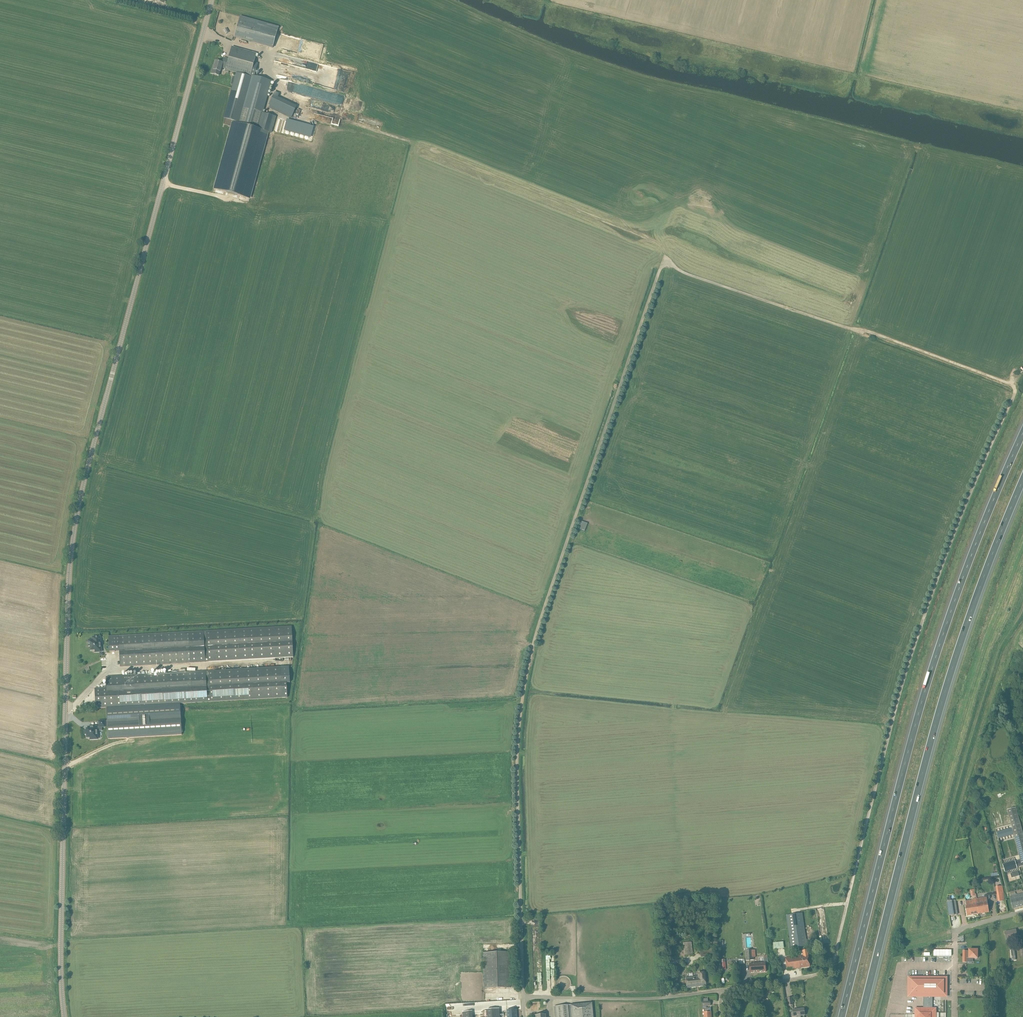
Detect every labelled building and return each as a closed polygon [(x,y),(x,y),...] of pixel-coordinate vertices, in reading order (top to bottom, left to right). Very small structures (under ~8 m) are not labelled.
[(279,27),(240,17),(235,37),(273,48),(279,27)] [(213,65),(210,74),(219,76),(220,72),(221,67),(226,69),(229,70),(229,71),(238,74),(234,87),(234,88),(225,118),(239,122),(238,124),(233,122),(215,189),(249,198),(268,132),(271,133),(275,117),(272,116),(263,113),(271,81),(260,78),(254,76),(258,63),(254,62),(257,54),(237,48),(232,47),(229,59),(227,65),(223,64),(223,63),(222,63),(216,62),(215,66),(213,65)] [(296,107),(273,96),(269,105),(292,116),(296,107)] [(579,528),(585,531),(588,523),(582,521),(579,528)] [(110,652),(120,652),(120,667),(281,658),(293,657),(291,626),(204,631),(109,636),(110,652)] [(101,648),(100,637),(93,637),(93,640),(88,640),(89,646),(90,646),(91,651),(95,650),(95,652),(100,652),(100,647),(101,646),(101,648)] [(107,688),(95,689),(96,708),(208,702),(283,698),(288,698),(287,683),(291,683),(290,667),(282,667),(107,676),(107,688)] [(180,704),(107,708),(109,739),(182,735),(180,704)] [(97,727),(88,727),(88,729),(86,730),(85,731),(85,735),(87,735),(87,738),(90,737),(90,739),(98,739),(97,731),(102,730),(102,727),(99,727),(97,727)] [(1016,807),(1007,810),(1012,828),(997,832),(998,838),(1014,834),(1019,853),(1022,852),(1022,833),(1016,807)] [(1019,853),(1021,861),(1015,862),(1015,860),(1002,864),(1005,872),(1018,868),(1017,866),(1022,865),(1022,852),(1019,853)] [(1004,901),(1002,886),(996,887),(998,902),(1004,901)] [(1010,896),(1013,909),(1022,906),(1022,893),(1010,896)] [(976,899),(978,914),(989,912),(988,907),(987,897),(976,899)] [(978,914),(976,899),(972,900),(965,901),(966,905),(965,905),(966,911),(967,916),(978,914)] [(957,914),(955,900),(948,901),(949,915),(957,914)] [(802,913),(787,915),(792,948),(807,946),(802,913)] [(1017,936),(1016,929),(1005,932),(1006,939),(1017,936)] [(692,950),(691,942),(683,943),(684,951),(692,950)] [(715,953),(713,948),(699,953),(701,957),(703,956),(703,957),(715,953)] [(752,960),(752,959),(754,959),(754,957),(756,957),(755,950),(745,951),(746,961),(752,960)] [(810,966),(808,950),(802,950),(803,955),(786,958),(787,970),(810,966)] [(967,951),(963,951),(963,962),(967,962),(967,958),(978,958),(978,950),(969,950),(969,951),(967,951)] [(510,987),(509,952),(483,952),(484,988),(510,987)] [(766,963),(766,962),(764,963),(749,964),(750,973),(766,971),(766,963)] [(706,985),(704,973),(697,974),(697,976),(686,978),(687,988),(706,985)] [(909,977),(909,996),(924,996),(924,1008),(915,1008),(915,1016),(936,1016),(936,1008),(931,1008),(932,996),(944,996),(944,978),(909,977)] [(591,1003),(554,1006),(555,1016),(593,1016),(592,1003),(591,1003)] [(499,1008),(487,1009),(487,1016),(500,1016),(504,1016),(503,1012),(499,1013),(499,1008)] [(703,1008),(704,1016),(711,1016),(711,1008),(703,1008)] [(804,1008),(793,1010),(794,1016),(797,1016),(801,1016),(805,1015),(804,1008)]
